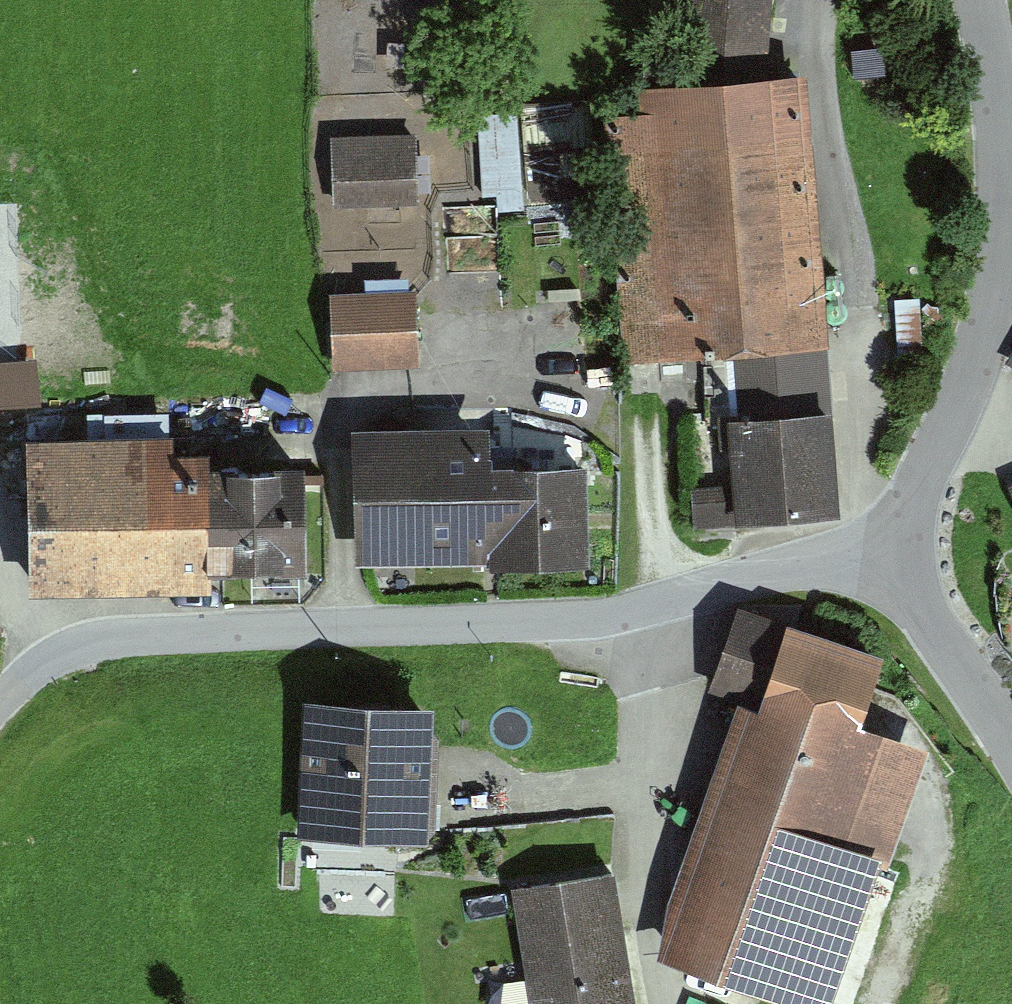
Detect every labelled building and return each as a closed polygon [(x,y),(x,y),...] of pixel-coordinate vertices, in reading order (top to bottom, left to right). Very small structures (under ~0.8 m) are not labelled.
[(686,51),(780,58),(784,0),(690,0),(686,51)] [(840,393),(813,76),(611,94),(633,362),(735,354),(739,401),(840,393)] [(484,125),(489,196),(528,193),(523,123),(484,125)] [(425,207),(423,129),(337,131),(339,209),(425,207)] [(422,363),(418,290),(340,293),(343,367),(422,363)] [(41,400),(38,356),(0,358),(0,403),(41,400)] [(829,412),(731,420),(737,485),(703,488),(707,534),(838,523),(829,412)] [(209,443),(173,444),(173,426),(26,430),(31,588),(211,583),(210,565),(208,565),(205,457),(209,457),(209,443)] [(608,562),(602,463),(501,468),(499,427),(374,433),(381,574),(608,562)] [(210,565),(307,563),(304,454),(209,457),(205,457),(208,565),(210,565)] [(852,735),(882,647),(738,598),(708,687),(737,696),(852,735)] [(842,830),(872,742),(852,735),(737,696),(669,899),(657,948),(824,1003),(830,1003),(884,844),(842,830)] [(436,710),(294,708),(292,837),(434,839),(436,710)] [(523,895),(539,1003),(643,1003),(626,881),(523,895)]
